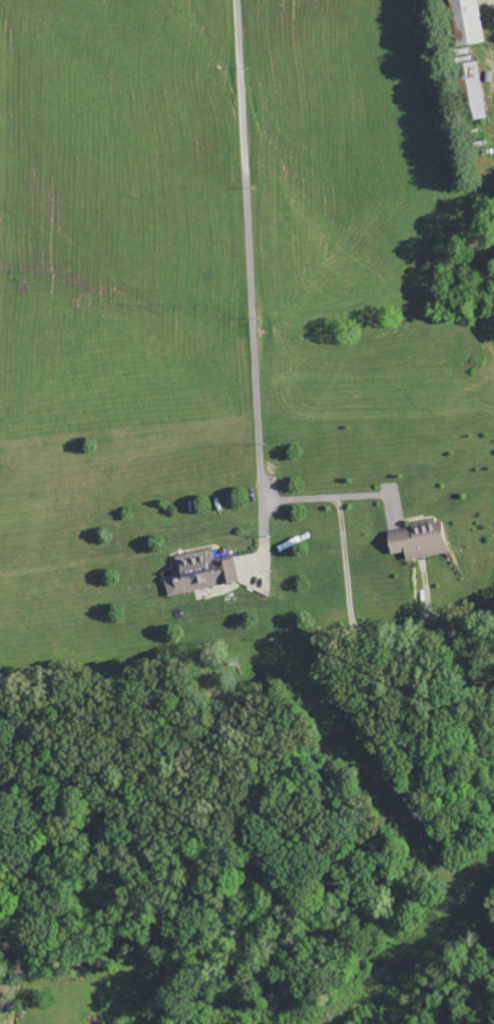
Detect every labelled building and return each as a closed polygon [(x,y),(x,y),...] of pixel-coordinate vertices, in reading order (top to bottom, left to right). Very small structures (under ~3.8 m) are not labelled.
[(484,42),(478,0),(452,0),(459,46),(484,42)] [(486,119),(478,62),(458,65),(460,83),(467,82),(472,120),(486,119)] [(407,561),(448,554),(442,519),(411,524),(412,529),(388,533),(391,556),(406,553),(407,561)] [(234,556),(213,560),(211,550),(173,557),(176,573),(163,576),(167,596),(239,583),(234,556)]
